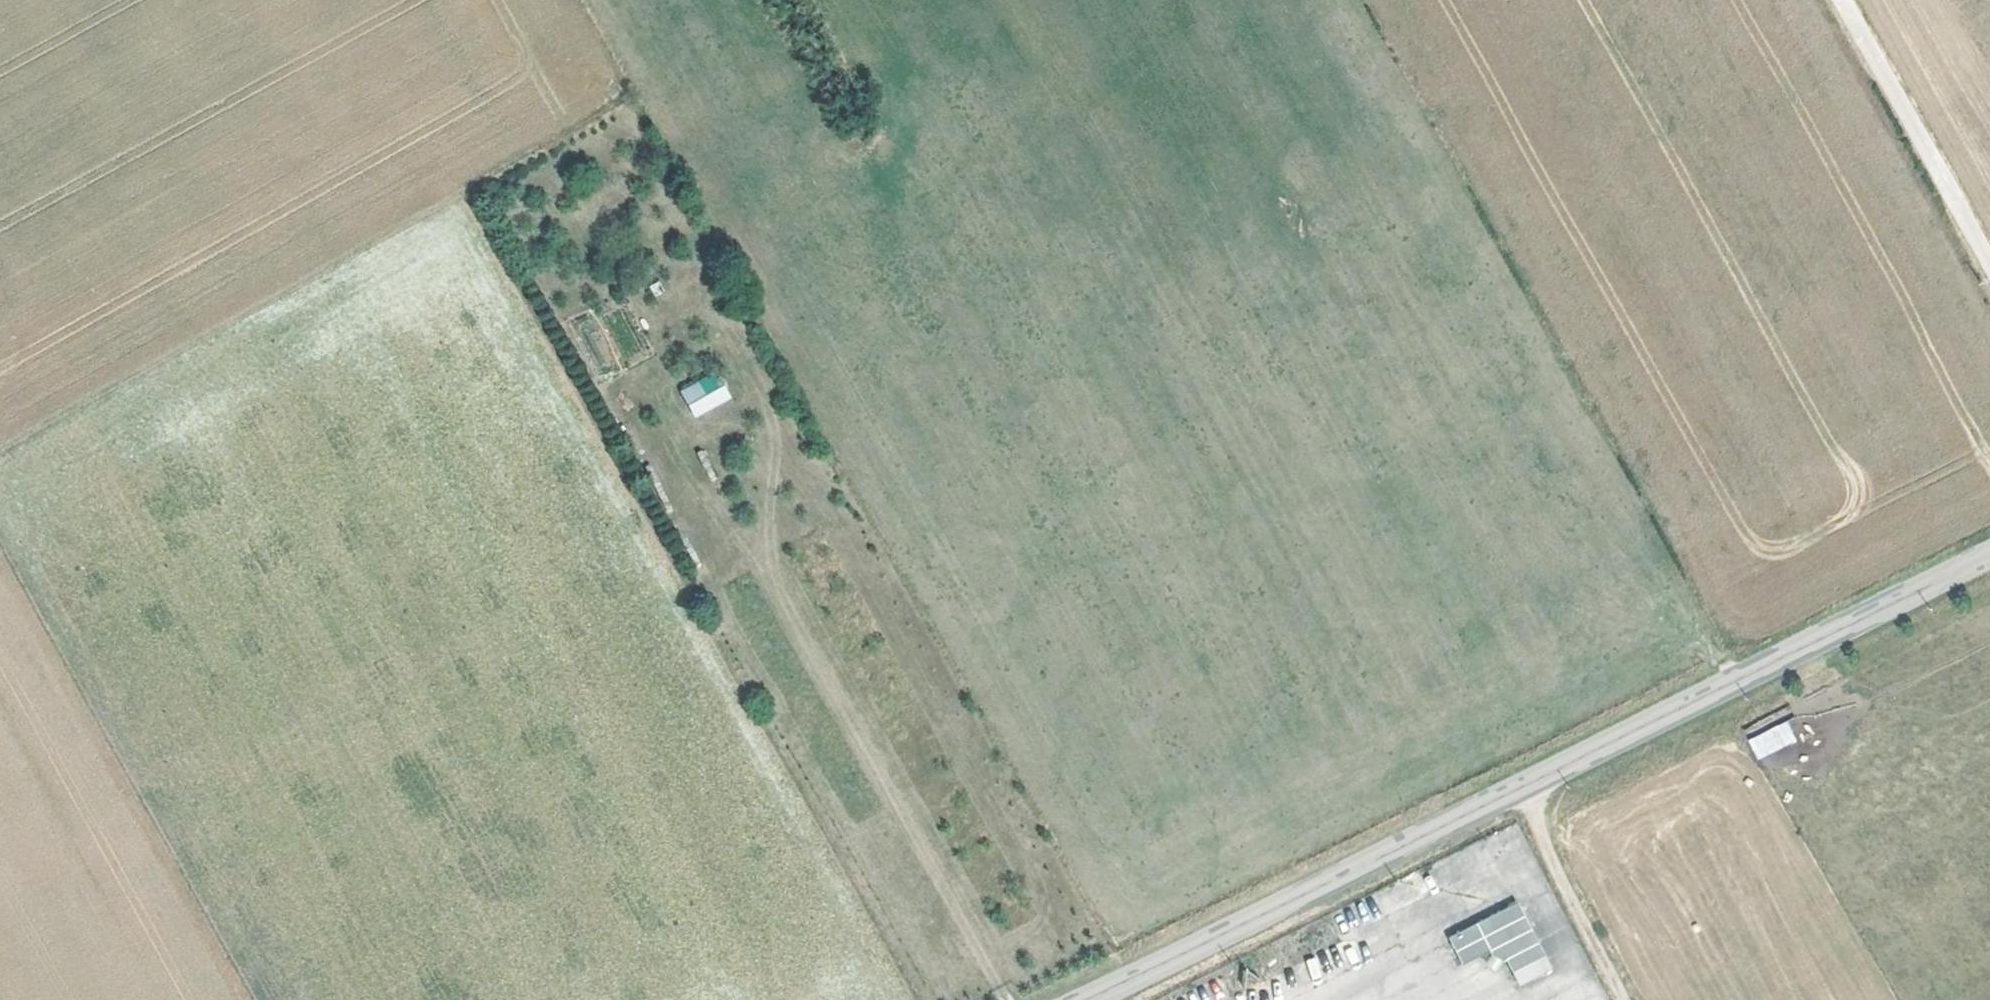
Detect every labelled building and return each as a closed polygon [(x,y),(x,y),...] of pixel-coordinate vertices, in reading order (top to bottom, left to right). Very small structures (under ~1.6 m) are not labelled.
[(567,317),(593,382),(650,359),(624,295),(567,317)] [(703,353),(677,368),(690,389),(715,374),(703,353)] [(1787,720),(1746,738),(1756,760),(1797,741),(1787,720)] [(1517,900),(1449,934),(1462,961),(1490,947),(1492,950),(1502,957),(1505,956),(1519,982),(1551,966),(1517,900)] [(1502,957),(1492,950),(1484,961),(1494,969),(1502,957)]
